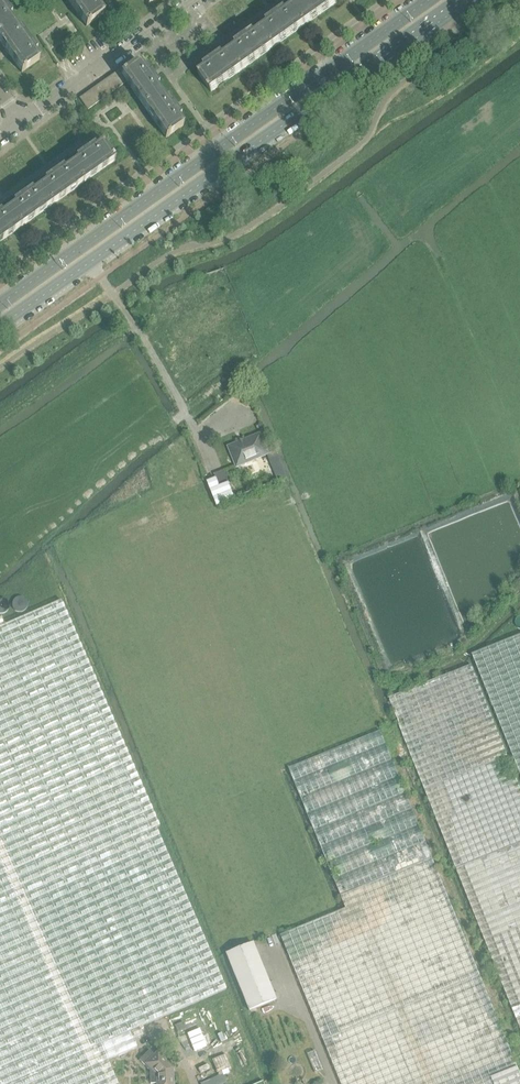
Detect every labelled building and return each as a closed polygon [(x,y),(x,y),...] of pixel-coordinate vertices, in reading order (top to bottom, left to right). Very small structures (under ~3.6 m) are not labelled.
[(9,18),(11,16),(0,0),(0,34),(14,24),(9,18)] [(99,7),(101,6),(97,0),(68,0),(86,26),(86,27),(88,26),(90,24),(104,14),(99,7)] [(336,4),(337,4),(336,2),(335,0),(300,0),(298,1),(299,4),(292,9),(304,26),(336,4)] [(273,49),(304,26),(292,9),(286,13),(284,11),(267,24),(268,26),(261,31),(273,49)] [(34,53),(36,52),(21,29),(18,31),(14,24),(0,34),(0,42),(21,72),(21,73),(23,72),(26,70),(39,60),(34,53)] [(241,71),(273,49),(261,31),(255,35),(253,33),(235,46),(237,48),(229,54),(241,71)] [(212,92),(241,71),(229,54),(224,57),(222,55),(204,68),(206,70),(199,75),(208,89),(210,91),(211,93),(212,93),(212,92)] [(158,86),(152,77),(146,68),(143,70),(138,63),(125,72),(122,74),(121,75),(126,83),(144,107),(161,95),(156,88),(158,86)] [(126,83),(121,75),(118,71),(112,75),(120,87),(126,83)] [(120,87),(112,75),(107,79),(115,91),(120,87)] [(115,91),(107,79),(101,83),(110,94),(115,91)] [(110,94),(101,83),(96,87),(104,98),(110,94)] [(104,98),(96,87),(91,91),(99,102),(104,98)] [(99,102),(91,91),(85,94),(94,106),(99,102)] [(94,106),(85,94),(79,99),(88,110),(94,106)] [(180,117),(174,109),(168,99),(165,101),(161,95),(144,107),(165,138),(165,139),(167,137),(167,138),(170,136),(183,126),(178,119),(180,117)] [(83,183),(114,161),(115,162),(115,161),(114,160),(112,157),(102,144),(95,149),(94,146),(82,154),(76,159),(77,161),(71,166),(83,183)] [(52,206),(83,183),(71,166),(64,171),(62,169),(56,173),(45,181),(46,184),(40,188),(52,206)] [(20,228),(52,206),(40,188),(33,193),(31,191),(22,197),(13,203),(15,206),(8,211),(18,225),(20,228)] [(20,228),(18,225),(8,211),(2,215),(0,213),(0,243),(20,228)] [(138,320),(147,314),(143,309),(134,315),(138,320)] [(237,468),(267,456),(269,455),(261,435),(229,448),(237,468)] [(277,452),(269,455),(267,456),(278,482),(281,481),(288,478),(277,452)] [(224,470),(214,474),(215,477),(216,479),(219,487),(229,483),(224,470)] [(219,487),(216,479),(207,483),(217,507),(235,500),(229,483),(219,487)] [(108,1061),(137,1048),(134,1040),(143,1036),(139,1028),(227,990),(156,829),(159,827),(111,716),(61,600),(0,627),(0,1083),(118,1083),(108,1061)] [(472,656),(519,774),(519,636),(472,656)] [(519,1031),(519,789),(471,666),(389,699),(399,725),(398,725),(502,986),(519,1031)] [(341,1083),(519,1083),(519,1075),(492,1005),(455,916),(380,732),(289,769),(346,910),(281,936),(341,1083)] [(275,1000),(252,943),(226,954),(231,967),(249,1011),(275,1000)] [(183,1022),(175,1026),(177,1032),(186,1029),(183,1022)] [(155,1055),(149,1050),(139,1060),(150,1070),(150,1083),(155,1083),(175,1083),(173,1074),(168,1064),(157,1053),(155,1055)] [(315,1051),(308,1054),(315,1073),(322,1070),(315,1051)] [(211,1059),(218,1075),(199,1083),(200,1083),(227,1083),(221,1071),(231,1067),(225,1053),(211,1059)]
